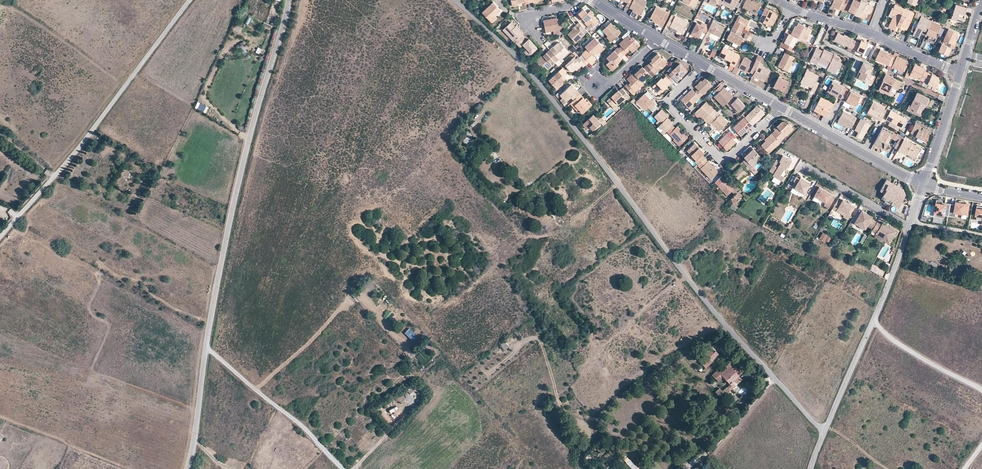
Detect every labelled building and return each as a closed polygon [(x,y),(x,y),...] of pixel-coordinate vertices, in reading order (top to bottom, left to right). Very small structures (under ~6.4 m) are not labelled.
[(644,0),(634,0),(630,8),(633,10),(634,10),(641,13),(647,2),(644,0)] [(723,0),(721,4),(733,9),(735,6),(723,0)] [(756,14),(762,3),(758,1),(758,3),(752,0),(747,0),(743,7),(756,14)] [(847,0),(846,0),(833,0),(832,2),(831,4),(831,6),(842,11),(843,8),(847,0)] [(859,2),(855,0),(847,0),(843,8),(854,13),(859,2)] [(858,14),(863,16),(865,17),(867,13),(869,13),(872,6),(864,3),(866,0),(860,0),(860,1),(859,2),(854,13),(854,14),(858,16),(858,14)] [(482,13),(490,20),(495,15),(496,14),(497,13),(498,13),(498,12),(499,12),(500,10),(493,2),(482,13)] [(963,11),(964,12),(966,12),(968,8),(954,4),(950,19),(955,20),(956,18),(962,20),(964,15),(962,14),(963,11)] [(896,26),(903,10),(904,9),(894,5),(893,8),(892,8),(889,14),(893,16),(890,22),(896,26)] [(651,18),(653,19),(654,19),(661,23),(660,25),(663,26),(670,13),(656,6),(651,18)] [(577,13),(583,20),(585,18),(586,20),(584,21),(583,22),(586,25),(589,23),(591,24),(593,24),(596,21),(596,19),(592,14),(593,13),(589,9),(586,11),(582,8),(577,13)] [(773,25),(778,16),(773,13),(774,11),(770,9),(764,21),(773,25)] [(913,14),(903,10),(896,26),(900,27),(901,25),(907,28),(913,14)] [(744,26),(747,19),(739,15),(732,28),(741,32),(744,26)] [(678,29),(683,31),(687,22),(675,16),(674,18),(671,17),(667,24),(670,26),(678,30),(678,29)] [(546,33),(550,32),(553,31),(554,35),(559,34),(558,31),(563,30),(561,20),(556,20),(556,18),(543,21),(546,33)] [(925,34),(930,22),(920,18),(913,33),(919,35),(920,35),(921,32),(925,34)] [(710,26),(706,34),(700,47),(703,49),(711,33),(719,37),(724,27),(712,21),(710,26)] [(931,21),(930,22),(925,34),(924,35),(928,37),(929,35),(935,38),(941,25),(931,21)] [(524,33),(521,30),(520,31),(515,26),(511,22),(503,30),(514,42),(522,35),(524,33)] [(575,42),(584,34),(581,30),(583,28),(578,22),(571,28),(572,29),(567,34),(575,42)] [(691,34),(696,37),(696,35),(700,37),(702,32),(706,34),(710,26),(702,22),(701,25),(697,23),(691,34)] [(607,37),(611,42),(621,32),(618,29),(617,30),(614,27),(613,28),(609,24),(602,31),(608,36),(607,37)] [(798,24),(797,27),(795,29),(794,28),(790,35),(797,38),(800,40),(805,42),(810,30),(798,24)] [(741,32),(732,28),(726,39),(739,45),(741,41),(742,40),(742,37),(739,36),(741,32)] [(943,40),(954,45),(957,39),(956,38),(958,34),(948,29),(943,40)] [(797,38),(790,35),(785,32),(783,35),(785,36),(787,37),(784,43),(782,42),(780,46),(791,52),(797,38)] [(834,39),(849,46),(852,47),(855,40),(851,39),(852,37),(844,34),(844,35),(838,32),(834,39)] [(522,35),(514,42),(517,45),(520,42),(523,45),(527,49),(524,52),(528,57),(537,48),(529,39),(527,41),(524,38),(525,38),(522,35)] [(619,49),(624,55),(627,52),(626,51),(629,48),(630,50),(632,52),(635,49),(634,47),(638,44),(638,43),(633,38),(632,38),(629,35),(620,44),(622,46),(619,49)] [(587,50),(593,56),(597,53),(598,52),(603,47),(594,38),(585,47),(587,50)] [(855,40),(852,47),(862,51),(867,43),(860,40),(859,42),(855,40)] [(955,46),(954,45),(943,40),(938,52),(947,56),(949,52),(951,49),(952,49),(953,50),(955,46)] [(552,47),(549,50),(558,59),(559,60),(568,52),(559,41),(553,47),(552,47)] [(621,58),(624,55),(619,49),(618,47),(606,58),(609,61),(606,64),(612,71),(618,65),(617,64),(616,63),(621,58)] [(724,47),(719,56),(726,60),(731,63),(730,65),(735,67),(736,66),(738,61),(741,56),(724,47)] [(816,64),(818,61),(827,66),(826,69),(834,72),(841,60),(838,59),(839,57),(829,52),(828,53),(816,47),(809,61),(816,64)] [(888,64),(891,56),(886,54),(887,53),(879,49),(876,57),(875,58),(875,59),(888,64)] [(558,59),(549,50),(543,56),(542,55),(536,61),(539,65),(541,63),(547,70),(558,59)] [(596,59),(593,56),(587,50),(582,55),(584,57),(581,60),(586,65),(589,62),(590,64),(596,59)] [(657,53),(651,59),(652,61),(650,63),(647,66),(655,74),(658,70),(656,68),(660,65),(662,67),(667,62),(662,57),(662,58),(657,53)] [(778,67),(788,71),(794,58),(785,53),(778,67)] [(895,58),(891,56),(888,64),(902,71),(906,61),(896,56),(895,58)] [(586,65),(581,60),(579,58),(579,57),(576,60),(573,57),(565,66),(571,72),(572,72),(575,69),(576,67),(577,69),(581,66),(583,68),(586,65)] [(739,67),(748,72),(747,75),(752,77),(752,76),(754,73),(759,62),(755,60),(754,63),(743,58),(739,67)] [(843,61),(841,60),(834,72),(836,73),(843,61)] [(665,76),(671,82),(672,83),(674,80),(676,82),(687,72),(678,62),(667,72),(666,71),(663,74),(665,76)] [(763,65),(759,62),(754,73),(752,76),(755,78),(756,76),(757,76),(764,79),(764,80),(769,70),(762,67),(763,65)] [(862,62),(859,68),(861,69),(857,78),(867,83),(871,75),(869,74),(872,67),(862,62)] [(923,81),(927,72),(923,71),(924,68),(914,63),(909,74),(923,81)] [(647,66),(647,65),(643,68),(642,67),(639,69),(638,68),(633,73),(641,81),(649,74),(650,75),(651,77),(655,74),(647,66)] [(549,81),(555,87),(560,82),(561,83),(561,82),(562,82),(562,81),(563,81),(563,80),(564,80),(564,79),(565,79),(562,76),(566,73),(562,68),(549,81)] [(800,82),(806,85),(807,83),(812,86),(811,87),(810,90),(814,91),(821,77),(806,69),(800,82)] [(927,72),(923,81),(935,87),(937,82),(939,79),(935,77),(936,76),(931,73),(931,74),(927,72)] [(641,81),(633,73),(627,79),(629,81),(630,83),(629,84),(628,83),(625,86),(633,94),(643,84),(642,82),(641,81)] [(650,75),(649,74),(641,81),(642,82),(650,75)] [(889,93),(891,87),(892,87),(894,86),(896,87),(899,86),(900,85),(902,86),(904,82),(885,74),(878,91),(885,95),(889,93)] [(659,94),(671,82),(665,76),(662,79),(661,77),(652,86),(659,94)] [(778,77),(774,85),(778,86),(777,88),(777,89),(783,92),(788,82),(778,77)] [(705,78),(702,81),(696,88),(697,90),(695,92),(700,97),(712,85),(705,78)] [(827,92),(840,98),(843,93),(846,88),(832,81),(827,92)] [(580,94),(578,92),(577,92),(573,89),(574,88),(574,87),(572,84),(560,95),(563,98),(566,102),(571,98),(574,100),(580,94)] [(726,104),(731,98),(733,97),(723,87),(714,97),(723,106),(726,104)] [(622,89),(619,91),(616,94),(614,93),(607,100),(610,105),(615,101),(617,104),(621,101),(624,98),(626,99),(629,96),(622,89)] [(700,97),(695,92),(693,90),(692,89),(681,100),(689,108),(700,97)] [(843,93),(840,98),(840,100),(843,102),(843,101),(844,100),(850,103),(855,105),(860,96),(850,90),(847,95),(843,93)] [(647,91),(644,94),(647,97),(650,100),(653,103),(656,100),(647,91)] [(925,105),(931,107),(934,101),(917,93),(910,108),(914,110),(913,111),(919,114),(922,108),(924,108),(925,105)] [(580,94),(574,100),(572,102),(579,109),(583,113),(592,104),(588,100),(587,101),(585,99),(580,94)] [(655,105),(653,103),(650,100),(649,101),(647,98),(647,97),(644,94),(635,102),(646,113),(655,105)] [(819,96),(814,107),(819,109),(817,112),(827,117),(834,103),(819,96)] [(737,97),(735,99),(734,100),(731,98),(726,104),(728,106),(730,103),(733,107),(738,111),(744,105),(737,97)] [(707,122),(713,116),(710,113),(714,109),(706,101),(696,111),(707,122)] [(577,111),(579,109),(572,102),(570,104),(577,111)] [(872,102),(867,112),(877,117),(876,119),(880,121),(885,111),(882,109),(883,107),(872,102)] [(745,118),(752,126),(755,123),(755,122),(764,113),(756,106),(745,118)] [(671,122),(668,118),(667,118),(665,116),(667,115),(661,109),(654,116),(658,120),(661,123),(659,126),(666,133),(667,132),(672,126),(673,125),(670,123),(671,122)] [(837,120),(851,128),(856,117),(842,110),(837,120)] [(885,119),(889,121),(889,122),(898,126),(901,128),(906,120),(890,111),(885,119)] [(713,116),(707,122),(710,124),(711,123),(716,128),(719,131),(727,123),(717,112),(713,116)] [(765,114),(764,113),(755,122),(755,123),(757,122),(765,114)] [(592,114),(584,122),(589,126),(586,129),(590,132),(603,120),(600,117),(598,114),(595,117),(592,114)] [(741,136),(752,126),(745,118),(744,117),(733,127),(741,136)] [(869,124),(861,120),(855,131),(859,133),(857,137),(862,140),(864,136),(863,135),(869,124)] [(772,132),(779,141),(786,135),(784,133),(791,127),(786,122),(786,123),(784,121),(783,121),(782,121),(781,121),(776,126),(777,127),(775,129),(772,132)] [(897,130),(898,126),(889,122),(889,121),(887,125),(897,130)] [(927,130),(922,128),(921,131),(918,129),(920,126),(915,124),(910,133),(915,135),(915,136),(925,142),(929,135),(926,133),(927,130)] [(672,126),(667,132),(676,142),(679,145),(680,145),(688,138),(677,127),(675,128),(672,126)] [(889,136),(893,138),(896,134),(883,127),(874,144),(884,149),(887,144),(884,142),(885,139),(887,140),(889,136)] [(718,142),(719,143),(722,146),(726,150),(728,147),(730,146),(731,146),(735,142),(733,139),(736,137),(730,131),(718,142)] [(463,141),(470,136),(467,132),(457,139),(461,143),(463,141)] [(780,141),(779,141),(772,132),(768,136),(769,137),(765,141),(761,145),(768,152),(780,141)] [(473,138),(470,136),(463,141),(466,144),(473,138)] [(894,154),(903,138),(899,136),(890,152),(894,154)] [(903,138),(894,154),(894,155),(902,159),(903,158),(907,152),(915,156),(918,150),(915,148),(916,145),(903,138)] [(702,155),(703,153),(700,150),(701,149),(695,143),(688,150),(697,160),(696,161),(699,165),(705,159),(705,158),(702,155)] [(742,161),(749,168),(751,170),(754,166),(753,165),(757,162),(756,161),(761,156),(752,147),(746,153),(747,154),(744,157),(745,158),(742,161)] [(911,163),(915,156),(907,152),(903,158),(911,163)] [(763,158),(761,156),(756,161),(757,162),(753,165),(754,166),(763,158)] [(772,176),(781,181),(784,177),(786,176),(787,176),(786,172),(785,169),(787,166),(789,167),(792,161),(783,156),(780,161),(776,159),(769,171),(774,174),(772,176)] [(705,159),(699,165),(698,165),(711,179),(719,172),(709,161),(708,162),(705,159)] [(746,170),(749,168),(742,161),(740,163),(739,163),(736,165),(734,165),(731,168),(735,172),(733,174),(738,180),(744,174),(745,175),(749,172),(746,170)] [(725,177),(724,178),(722,176),(715,182),(727,195),(735,187),(725,177)] [(811,184),(806,181),(805,182),(800,179),(797,177),(794,181),(795,183),(793,187),(805,194),(811,184)] [(882,198),(891,203),(893,201),(893,200),(900,204),(905,195),(904,189),(886,180),(880,191),(884,193),(882,198)] [(820,188),(815,196),(827,203),(825,206),(830,208),(835,200),(830,197),(832,195),(820,188)] [(742,200),(740,198),(744,193),(740,189),(732,197),(738,203),(742,200)] [(843,200),(842,202),(839,200),(833,209),(837,211),(839,208),(851,215),(855,207),(843,200)] [(948,217),(951,204),(946,204),(946,205),(942,205),(943,203),(943,202),(937,200),(935,212),(938,212),(937,218),(944,219),(944,216),(948,217)] [(955,205),(951,204),(948,217),(955,218),(956,213),(968,215),(969,205),(956,203),(955,205)] [(874,229),(878,223),(872,219),(873,218),(867,215),(868,214),(863,211),(855,223),(860,226),(862,224),(864,224),(868,226),(869,224),(872,225),(871,228),(874,229)] [(862,233),(864,229),(852,222),(850,226),(862,233)] [(885,238),(884,240),(890,244),(898,231),(884,223),(882,225),(878,223),(874,229),(873,231),(877,234),(885,238)] [(829,237),(824,234),(821,239),(826,242),(826,241),(829,237)] [(414,343),(419,337),(409,328),(404,334),(414,343)] [(504,342),(500,346),(504,350),(508,347),(504,342)] [(702,363),(713,353),(710,349),(699,360),(702,363)] [(702,364),(706,368),(719,355),(715,351),(713,353),(702,363),(702,364)] [(740,381),(738,378),(739,377),(742,374),(731,361),(719,373),(723,378),(730,384),(728,386),(731,389),(740,381)] [(719,382),(723,378),(719,373),(717,371),(712,376),(719,382)] [(727,387),(722,391),(720,388),(715,392),(721,399),(726,395),(728,398),(733,394),(730,391),(727,387)]
